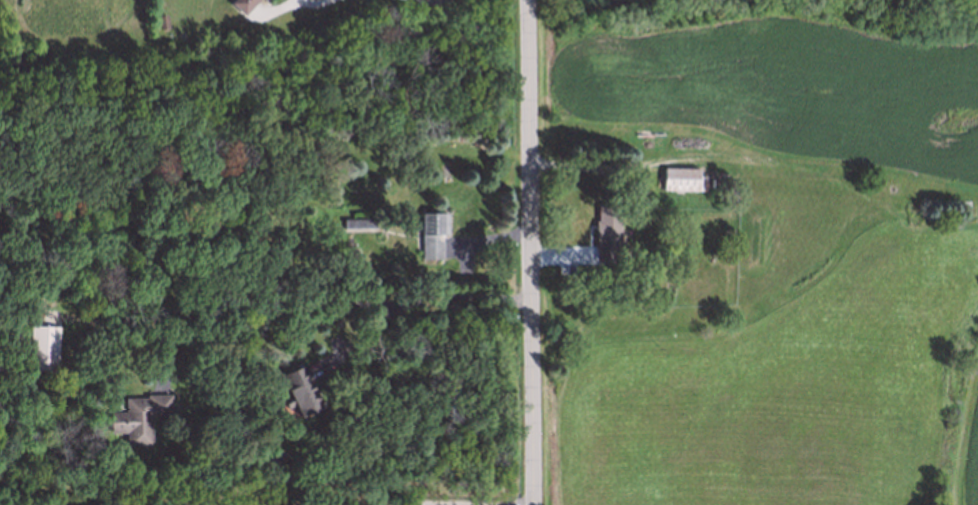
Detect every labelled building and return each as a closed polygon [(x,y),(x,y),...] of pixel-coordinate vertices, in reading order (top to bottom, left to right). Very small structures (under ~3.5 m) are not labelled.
[(243,9),(232,0),(251,0),(243,9)] [(156,15),(164,14),(166,28),(158,29),(156,15)] [(657,169),(691,170),(691,175),(701,176),(701,189),(656,188),(657,169)] [(371,229),(336,227),(336,216),(360,217),(361,203),(372,204),(371,229)] [(593,262),(593,237),(590,237),(590,221),(593,221),(593,206),(616,206),(616,231),(619,231),(619,239),(616,239),(616,262),(593,262)] [(418,208),(443,208),(444,230),(438,230),(439,255),(419,255),(418,208)] [(27,323),(53,324),(51,367),(24,367),(27,323)] [(273,372),(295,361),(318,402),(286,420),(273,394),(284,389),(273,372)] [(147,441),(122,442),(122,429),(108,429),(108,409),(122,408),(122,394),(167,394),(167,415),(147,416),(147,441)]
